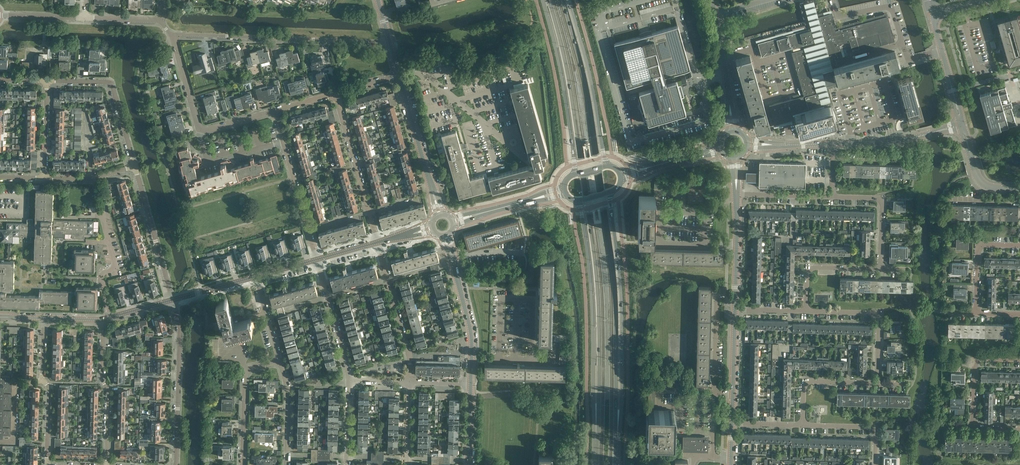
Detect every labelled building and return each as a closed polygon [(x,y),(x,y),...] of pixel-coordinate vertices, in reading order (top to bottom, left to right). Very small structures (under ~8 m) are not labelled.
[(129,9),(137,9),(138,8),(138,7),(140,7),(140,0),(138,0),(134,0),(129,0),(129,9)] [(140,8),(141,8),(141,7),(143,7),(143,8),(143,9),(152,9),(153,2),(153,0),(140,0),(140,7),(140,8)] [(811,25),(805,3),(804,2),(800,4),(806,26),(811,25)] [(830,13),(818,17),(817,17),(824,42),(825,43),(826,44),(826,45),(825,46),(831,65),(844,61),(843,57),(845,56),(844,53),(846,52),(844,46),(842,46),(841,45),(839,45),(839,44),(849,41),(853,53),(893,41),(894,41),(888,18),(887,14),(840,27),(840,29),(835,30),(835,29),(834,28),(833,24),(832,20),(832,19),(830,13)] [(1010,65),(1013,64),(1014,64),(1019,62),(1019,22),(1019,19),(1018,16),(1015,16),(995,22),(998,33),(996,34),(997,37),(999,37),(1006,59),(1008,58),(1010,65)] [(641,36),(614,43),(629,96),(637,94),(642,114),(645,113),(648,124),(685,113),(681,97),(680,97),(680,96),(681,96),(680,93),(679,93),(679,92),(678,88),(678,87),(677,81),(667,84),(664,76),(690,68),(678,26),(651,33),(651,34),(650,34),(649,31),(642,33),(643,36),(641,36)] [(614,39),(612,34),(618,32),(616,27),(610,29),(610,31),(609,32),(612,40),(614,39)] [(812,28),(809,29),(758,43),(759,47),(762,57),(789,49),(789,48),(790,47),(790,49),(802,45),(815,41),(812,28)] [(0,46),(0,56),(6,57),(6,53),(8,53),(8,46),(0,46)] [(59,54),(59,58),(71,58),(71,56),(69,56),(69,55),(70,55),(70,48),(60,48),(60,54),(59,54)] [(90,55),(89,59),(102,59),(102,55),(100,55),(100,49),(90,48),(90,53),(89,53),(89,55),(90,55)] [(227,49),(227,50),(230,60),(234,59),(234,60),(236,61),(241,60),(242,62),(245,61),(244,58),(241,59),(239,50),(238,50),(236,51),(235,51),(234,48),(227,49)] [(231,60),(227,50),(227,49),(221,51),(222,55),(218,56),(219,59),(217,60),(218,67),(228,65),(227,61),(231,60)] [(263,49),(256,51),(260,62),(260,64),(271,61),(268,51),(265,52),(265,51),(264,51),(263,49)] [(821,105),(805,49),(801,50),(792,52),(801,85),(799,85),(801,91),(802,91),(804,96),(799,97),(798,94),(792,96),(793,99),(769,105),(774,125),(791,120),(791,114),(821,105)] [(292,50),(286,52),(289,63),(290,63),(290,62),(294,61),(294,62),(294,61),(295,64),(300,62),(297,52),(295,53),(295,54),(294,54),(293,54),(292,50)] [(260,62),(256,51),(250,52),(251,56),(245,58),(244,58),(245,61),(247,68),(253,67),(253,65),(256,64),(256,63),(260,62)] [(833,68),(832,69),(821,72),(825,86),(838,83),(837,81),(840,81),(840,82),(846,80),(846,79),(848,78),(848,80),(869,74),(868,73),(872,72),(872,73),(877,71),(877,70),(881,69),(881,70),(886,69),(886,68),(888,67),(888,68),(898,65),(895,53),(895,51),(833,68)] [(277,58),(275,59),(275,61),(277,67),(279,67),(286,65),(286,64),(289,63),(286,52),(283,54),(282,53),(280,53),(281,57),(280,57),(277,58)] [(199,64),(194,66),(195,73),(198,72),(203,70),(204,73),(210,71),(210,72),(215,70),(211,57),(207,59),(205,53),(199,55),(199,57),(201,64),(199,64)] [(314,55),(308,56),(311,66),(312,71),(324,68),(323,65),(322,65),(322,63),(323,63),(321,56),(317,57),(316,54),(317,54),(314,55)] [(36,58),(34,58),(34,62),(42,62),(42,65),(45,65),(46,58),(42,58),(42,55),(36,55),(36,58)] [(6,57),(0,56),(0,67),(7,67),(8,61),(13,61),(13,57),(6,57)] [(741,78),(749,106),(753,121),(755,130),(770,126),(750,56),(748,56),(736,60),(741,78)] [(76,62),(76,59),(76,58),(71,58),(59,58),(59,62),(60,62),(60,69),(70,69),(70,62),(76,62)] [(101,63),(102,59),(89,59),(89,62),(90,62),(90,69),(100,70),(100,63),(101,63)] [(151,64),(147,65),(148,67),(150,74),(151,74),(154,73),(159,72),(159,70),(161,69),(161,65),(160,64),(157,65),(156,59),(150,60),(151,64)] [(161,69),(159,70),(159,72),(161,77),(164,76),(170,74),(167,62),(160,64),(161,65),(161,69)] [(312,71),(313,74),(314,79),(316,79),(319,86),(325,84),(324,81),(328,80),(326,73),(325,73),(325,71),(324,68),(312,71)] [(895,78),(896,84),(891,86),(900,118),(906,117),(907,121),(910,120),(911,122),(920,119),(924,118),(911,73),(895,78)] [(307,86),(305,77),(298,79),(298,80),(294,81),(295,82),(298,92),(304,91),(303,87),(304,87),(307,86)] [(250,88),(253,87),(250,79),(243,81),(244,85),(248,84),(250,88)] [(268,89),(267,89),(268,90),(271,99),(274,98),(274,99),(277,98),(276,95),(280,94),(278,88),(280,87),(278,80),(274,81),(275,84),(273,84),(273,86),(273,87),(271,88),(268,89)] [(298,92),(295,82),(291,83),(291,82),(288,83),(288,81),(283,82),(286,92),(290,91),(291,94),(298,92)] [(528,85),(528,84),(527,84),(525,85),(524,85),(523,81),(523,83),(518,84),(519,87),(518,87),(517,87),(514,88),(513,88),(511,89),(510,89),(510,90),(511,93),(512,96),(512,97),(513,100),(512,101),(513,103),(514,103),(514,104),(515,106),(515,107),(516,110),(516,111),(517,113),(517,114),(518,117),(518,118),(519,120),(519,121),(520,124),(520,125),(521,127),(521,128),(522,131),(523,134),(523,135),(524,138),(525,141),(525,142),(526,145),(527,148),(526,148),(527,149),(528,152),(527,152),(528,152),(529,155),(529,156),(530,158),(529,159),(530,159),(531,159),(532,161),(530,161),(531,164),(533,164),(533,166),(530,167),(530,166),(529,167),(527,168),(527,167),(526,168),(523,168),(523,169),(520,169),(519,170),(517,170),(516,170),(516,171),(513,171),(512,171),(512,172),(510,172),(509,172),(509,173),(506,173),(505,173),(505,174),(503,174),(502,174),(502,175),(499,175),(498,175),(499,176),(496,177),(496,176),(495,176),(492,177),(491,177),(492,177),(489,178),(488,178),(488,179),(489,182),(486,183),(488,191),(491,190),(492,192),(492,193),(493,193),(496,192),(499,191),(500,191),(502,190),(503,190),(506,189),(507,189),(509,188),(510,188),(513,187),(514,187),(516,186),(517,186),(520,185),(521,185),(523,184),(524,184),(527,183),(528,183),(527,183),(530,182),(531,182),(534,181),(537,180),(538,180),(541,179),(541,178),(540,176),(540,175),(539,172),(539,171),(542,170),(543,169),(543,167),(544,167),(543,163),(544,163),(545,161),(544,155),(547,154),(548,154),(548,153),(547,154),(547,151),(547,150),(546,150),(546,147),(545,147),(545,144),(545,143),(544,140),(543,137),(543,136),(542,133),(541,130),(541,129),(540,127),(540,126),(539,123),(539,122),(538,120),(538,119),(537,116),(537,115),(536,113),(536,112),(535,109),(535,108),(534,106),(534,105),(533,102),(532,99),(532,98),(531,95),(530,92),(530,91),(529,88),(528,85)] [(170,90),(169,85),(159,88),(161,95),(164,94),(165,98),(175,95),(174,91),(175,91),(174,89),(170,90)] [(256,89),(253,90),(256,100),(259,99),(259,100),(262,99),(263,98),(264,100),(264,102),(271,100),(271,99),(268,90),(267,89),(267,86),(261,88),(256,89)] [(1017,125),(1012,107),(1011,107),(1010,102),(1006,87),(1004,87),(980,94),(991,132),(1017,125)] [(37,90),(30,90),(30,98),(36,98),(36,95),(37,95),(37,94),(38,94),(38,90),(38,89),(37,89),(37,90)] [(828,89),(826,89),(821,91),(826,107),(833,105),(832,102),(828,89)] [(381,92),(381,94),(383,100),(389,98),(388,95),(387,93),(387,92),(387,93),(387,90),(382,91),(382,92),(381,92)] [(216,102),(214,95),(216,95),(215,91),(205,94),(206,94),(206,96),(206,97),(203,97),(205,105),(216,102)] [(244,96),(240,97),(244,107),(247,106),(247,107),(250,106),(249,102),(253,101),(250,91),(243,93),(244,96)] [(379,92),(375,94),(377,101),(377,103),(383,102),(383,100),(381,94),(381,92),(379,93),(379,92)] [(176,95),(175,95),(165,98),(162,98),(166,110),(169,109),(170,110),(176,108),(174,102),(177,101),(176,95)] [(244,108),(244,107),(240,97),(234,98),(233,95),(225,97),(227,104),(228,104),(229,108),(236,106),(237,109),(244,108)] [(352,100),(348,101),(349,106),(350,109),(354,108),(360,106),(358,99),(358,98),(357,98),(357,99),(356,99),(352,100)] [(219,111),(216,102),(205,105),(208,114),(219,111)] [(104,103),(98,105),(99,108),(97,109),(98,115),(106,112),(105,107),(105,106),(104,103)] [(37,104),(30,104),(30,108),(28,108),(27,113),(36,114),(36,108),(37,108),(37,104)] [(321,109),(319,109),(322,117),(322,120),(328,118),(328,115),(327,112),(326,110),(325,107),(321,109)] [(831,107),(827,108),(825,109),(796,117),(798,122),(796,123),(797,126),(798,126),(797,126),(799,125),(800,131),(806,129),(829,123),(833,122),(834,121),(834,122),(838,121),(834,109),(833,107),(831,107)] [(176,111),(166,113),(170,126),(172,125),(173,125),(182,122),(181,118),(182,118),(182,115),(178,116),(176,111)] [(108,118),(106,112),(98,115),(100,121),(108,118)] [(298,115),(296,116),(299,123),(304,122),(302,114),(298,115)] [(353,117),(353,118),(353,119),(354,123),(362,121),(360,115),(355,117),(353,117)] [(295,116),(290,117),(292,122),(291,122),(292,122),(292,124),(293,125),(299,123),(296,116),(295,116)] [(110,124),(108,118),(100,121),(102,126),(110,124)] [(362,121),(354,123),(355,127),(356,127),(356,129),(364,127),(362,121)] [(170,126),(168,126),(172,137),(178,136),(178,134),(183,133),(182,133),(182,130),(181,129),(182,129),(185,128),(183,122),(182,122),(173,125),(172,125),(170,126)] [(111,130),(110,124),(102,126),(103,132),(111,130)] [(328,131),(323,132),(325,138),(326,137),(329,137),(336,135),(336,134),(336,133),(336,132),(337,132),(337,131),(336,130),(336,129),(335,129),(328,131)] [(400,129),(393,131),(394,137),(395,137),(402,135),(401,131),(400,129)] [(488,191),(486,183),(484,176),(470,180),(469,177),(469,176),(468,174),(468,173),(467,170),(467,169),(466,167),(466,166),(465,163),(465,162),(464,160),(464,159),(463,156),(463,155),(463,156),(462,153),(462,152),(461,149),(460,146),(460,145),(459,142),(458,139),(458,138),(457,135),(456,132),(456,131),(455,131),(453,132),(452,132),(449,133),(448,133),(446,134),(445,134),(442,135),(441,135),(441,136),(442,136),(442,139),(442,140),(443,140),(443,142),(443,143),(444,143),(444,146),(444,147),(445,149),(445,150),(446,153),(447,156),(447,157),(448,160),(449,163),(449,164),(450,167),(451,170),(451,171),(452,174),(453,177),(453,178),(454,180),(454,181),(455,184),(455,185),(456,187),(456,188),(457,191),(457,192),(458,194),(458,195),(459,198),(459,199),(460,198),(463,198),(463,197),(466,197),(467,197),(467,196),(470,196),(470,195),(473,195),(488,191)] [(293,134),(292,134),(292,135),(293,136),(294,140),(302,138),(300,132),(295,134),(293,134)] [(365,133),(358,135),(359,139),(359,141),(369,138),(368,132),(365,133)] [(115,141),(113,135),(105,138),(107,144),(107,143),(109,143),(115,141)] [(329,137),(326,137),(328,143),(331,142),(338,140),(337,136),(337,135),(336,135),(329,137)] [(302,138),(294,140),(295,144),(296,146),(295,146),(296,146),(303,144),(302,138)] [(359,141),(360,142),(361,147),(369,144),(367,139),(369,138),(359,141)] [(398,148),(392,150),(393,153),(401,151),(401,148),(405,147),(404,142),(404,141),(396,143),(398,148)] [(303,144),(296,146),(296,148),(297,152),(305,150),(308,149),(306,143),(305,143),(303,144)] [(369,144),(361,147),(362,150),(363,152),(362,152),(363,152),(370,150),(369,144)] [(184,149),(174,151),(174,152),(175,154),(177,160),(178,164),(178,166),(179,169),(178,169),(180,178),(183,186),(183,187),(185,195),(200,191),(200,194),(201,194),(205,193),(206,193),(214,190),(223,188),(231,186),(236,184),(237,184),(240,183),(249,181),(257,178),(258,178),(266,176),(275,173),(277,173),(278,172),(281,172),(276,155),(270,157),(271,158),(268,159),(268,158),(255,161),(252,162),(231,168),(234,163),(233,164),(230,162),(229,162),(227,160),(221,162),(222,165),(221,165),(222,168),(222,169),(221,171),(198,177),(194,166),(195,164),(196,164),(199,163),(202,162),(201,158),(198,156),(198,157),(194,155),(192,158),(190,150),(188,150),(188,147),(184,149)] [(305,150),(297,152),(298,156),(299,157),(299,158),(307,156),(309,155),(308,149),(305,150)] [(370,150),(363,152),(363,153),(363,154),(364,158),(365,158),(366,161),(370,160),(380,157),(379,153),(372,156),(370,150)] [(114,160),(111,151),(105,153),(108,161),(114,160)] [(393,153),(389,154),(390,157),(394,156),(400,155),(401,160),(409,158),(408,154),(407,154),(407,153),(407,152),(402,154),(402,153),(401,151),(393,153)] [(108,161),(105,153),(100,155),(102,163),(108,161)] [(102,163),(100,155),(94,156),(95,161),(96,165),(96,166),(99,165),(98,164),(102,163)] [(307,156),(299,158),(299,159),(299,160),(300,163),(308,161),(310,161),(311,161),(309,155),(307,156)] [(61,169),(61,161),(61,158),(59,158),(59,156),(54,156),(54,161),(52,161),(52,164),(54,164),(54,165),(54,169),(61,169)] [(366,164),(366,165),(367,166),(366,166),(367,170),(375,167),(378,167),(376,161),(381,160),(380,157),(370,160),(366,161),(367,164),(366,164)] [(85,170),(85,168),(88,168),(88,161),(87,158),(85,158),(79,158),(79,161),(79,170),(85,170)] [(337,165),(332,167),(333,170),(341,168),(340,165),(345,164),(344,159),(343,159),(343,158),(336,160),(337,165)] [(308,161),(300,163),(300,164),(301,167),(302,167),(302,169),(310,167),(312,166),(310,161),(308,161)] [(758,187),(760,187),(805,188),(806,163),(803,163),(763,162),(759,162),(759,172),(759,174),(759,182),(758,187)] [(403,166),(399,167),(400,173),(404,172),(412,170),(411,166),(410,165),(410,164),(403,166)] [(916,177),(916,166),(913,166),(905,166),(904,166),(903,171),(903,176),(909,176),(909,177),(913,177),(916,177)] [(310,167),(302,169),(303,171),(302,171),(304,175),(308,174),(309,174),(309,177),(317,174),(317,171),(311,173),(310,167)] [(375,167),(367,170),(369,174),(369,175),(377,173),(375,168),(375,167)] [(341,168),(333,170),(334,173),(339,172),(341,177),(348,175),(347,171),(346,170),(347,170),(347,169),(346,169),(342,171),(342,170),(341,170),(341,168)] [(759,172),(746,172),(746,182),(759,182),(759,174),(759,172)] [(370,178),(369,178),(370,181),(371,181),(379,179),(381,178),(379,173),(377,173),(369,175),(369,176),(370,177),(370,178)] [(306,181),(305,181),(306,183),(307,187),(315,185),(313,179),(318,177),(317,174),(309,177),(310,179),(310,180),(306,181)] [(341,177),(338,178),(340,184),(342,183),(350,181),(349,179),(348,175),(341,177)] [(703,177),(688,177),(688,202),(703,202),(703,177)] [(379,179),(371,181),(372,185),(372,187),(380,185),(379,179)] [(119,187),(119,189),(127,186),(126,180),(120,181),(120,180),(105,184),(107,192),(111,191),(110,189),(119,187)] [(415,181),(408,183),(409,189),(417,187),(416,185),(415,181)] [(129,192),(127,186),(119,189),(116,190),(118,195),(129,192)] [(417,187),(409,189),(411,195),(414,195),(414,194),(416,194),(418,193),(417,189),(417,187)] [(316,190),(309,193),(309,195),(309,196),(309,197),(309,198),(310,198),(310,199),(318,196),(321,195),(319,190),(316,190)] [(382,191),(374,193),(375,197),(376,199),(383,196),(386,196),(384,190),(382,191)] [(52,237),(52,236),(55,233),(72,234),(72,238),(83,238),(83,234),(93,234),(94,221),(84,221),(84,223),(81,222),(81,221),(78,221),(78,222),(75,222),(75,221),(53,220),(53,191),(36,191),(35,224),(33,223),(33,225),(30,225),(30,223),(7,223),(7,229),(0,229),(0,242),(13,243),(13,238),(15,236),(24,236),(24,235),(26,235),(26,237),(29,237),(29,236),(35,236),(35,237),(34,262),(51,262),(52,237)] [(131,198),(129,192),(118,195),(120,201),(131,198)] [(346,195),(343,196),(344,201),(347,201),(355,198),(354,194),(353,194),(353,193),(346,195)] [(654,196),(654,195),(640,195),(639,237),(653,238),(653,237),(653,234),(653,233),(653,230),(653,226),(653,223),(653,222),(653,219),(653,218),(653,214),(654,214),(653,214),(653,211),(654,211),(654,210),(653,210),(654,207),(654,204),(654,203),(654,200),(654,199),(654,196)] [(318,196),(310,199),(311,202),(312,204),(320,202),(318,197),(318,196)] [(376,199),(376,200),(376,201),(377,205),(382,203),(385,202),(383,197),(383,196),(376,199)] [(132,204),(131,198),(120,201),(122,207),(124,206),(132,204)] [(347,201),(344,201),(346,207),(349,206),(356,204),(356,202),(355,198),(347,201)] [(898,201),(891,200),(891,207),(893,207),(893,211),(905,211),(905,199),(898,198),(898,201)] [(320,202),(312,204),(312,206),(313,210),(321,208),(323,207),(322,201),(320,202)] [(134,210),(132,204),(124,206),(126,212),(127,212),(128,214),(134,212),(133,210),(134,210)] [(356,204),(349,206),(350,212),(353,212),(355,211),(356,211),(358,210),(357,206),(356,204)] [(427,215),(425,210),(424,204),(423,204),(421,205),(420,205),(419,205),(417,206),(416,206),(414,207),(411,208),(409,208),(408,208),(408,209),(405,209),(404,209),(404,210),(402,210),(401,210),(404,221),(427,215)] [(404,221),(401,210),(401,211),(399,211),(397,211),(398,211),(395,212),(394,212),(392,213),(389,214),(387,215),(387,214),(386,215),(383,215),(382,216),(380,216),(379,216),(382,227),(404,221)] [(791,212),(785,212),(784,220),(790,220),(792,219),(796,220),(796,217),(802,218),(802,210),(796,210),(796,212),(792,212),(791,212)] [(135,217),(134,214),(125,216),(128,225),(129,225),(137,222),(136,216),(135,217)] [(323,214),(315,216),(316,218),(317,222),(319,221),(322,220),(325,220),(324,219),(323,214)] [(519,220),(464,235),(468,251),(523,235),(520,225),(519,220)] [(366,232),(365,229),(363,221),(362,221),(360,222),(359,222),(357,223),(356,223),(353,224),(350,225),(348,225),(347,226),(345,226),(344,226),(344,227),(341,227),(344,238),(366,232)] [(139,228),(137,222),(129,225),(128,225),(128,227),(130,227),(131,230),(139,228)] [(904,222),(898,222),(898,223),(897,223),(897,222),(896,222),(892,222),(890,222),(890,225),(890,232),(904,232),(904,222)] [(344,238),(341,227),(340,227),(340,228),(338,228),(337,228),(337,229),(335,229),(334,229),(331,230),(328,231),(329,231),(326,232),(326,231),(325,232),(323,233),(323,232),(322,233),(320,233),(319,233),(319,234),(322,244),(344,238)] [(141,234),(139,228),(131,230),(132,236),(141,234)] [(861,234),(861,240),(870,241),(870,240),(869,240),(869,239),(870,239),(870,235),(874,235),(874,231),(859,231),(859,234),(861,234)] [(141,234),(132,236),(130,237),(132,243),(142,240),(143,239),(143,237),(141,236),(141,234)] [(293,245),(291,245),(291,246),(293,251),(300,249),(300,248),(302,247),(302,248),(305,247),(305,248),(305,247),(302,235),(302,234),(301,235),(301,236),(291,238),(293,245)] [(967,235),(967,234),(946,234),(945,238),(953,239),(953,238),(957,238),(957,239),(956,248),(969,248),(969,242),(969,239),(969,238),(967,238),(967,235)] [(275,250),(273,250),(274,251),(275,256),(282,254),(282,253),(284,252),(284,253),(287,252),(287,253),(288,252),(284,240),(284,239),(283,240),(284,240),(273,243),(275,250)] [(143,242),(142,240),(132,243),(133,249),(144,246),(145,245),(144,243),(143,242)] [(258,255),(256,255),(257,261),(265,259),(264,257),(266,257),(267,258),(269,257),(270,257),(267,244),(266,244),(266,245),(256,248),(258,255)] [(898,245),(890,244),(890,252),(891,252),(891,257),(890,257),(889,263),(896,263),(896,257),(901,257),(902,257),(907,257),(908,247),(898,247),(898,245)] [(795,253),(796,245),(793,245),(786,245),(786,249),(786,255),(794,255),(794,253),(795,253)] [(145,248),(144,246),(133,249),(135,254),(137,253),(146,251),(146,250),(146,248),(145,248)] [(868,248),(868,247),(861,246),(860,252),(860,255),(869,256),(870,248),(868,248)] [(406,256),(391,260),(391,261),(395,272),(399,271),(402,271),(401,270),(408,268),(408,269),(412,268),(412,267),(417,266),(421,265),(426,263),(426,264),(428,263),(429,262),(437,260),(439,260),(437,250),(438,250),(437,248),(437,247),(408,255),(408,254),(405,254),(406,256)] [(74,249),(74,270),(95,271),(95,250),(74,249)] [(240,260),(238,260),(239,263),(240,266),(247,264),(247,262),(249,262),(249,263),(252,262),(253,262),(249,249),(248,249),(249,250),(238,253),(240,260)] [(651,249),(650,249),(650,262),(654,262),(658,262),(662,262),(666,263),(666,262),(670,262),(670,263),(674,263),(674,262),(679,262),(678,263),(682,263),(682,262),(687,263),(691,263),(695,263),(699,263),(703,263),(703,264),(707,264),(707,263),(711,263),(711,264),(715,264),(715,263),(719,263),(719,264),(723,264),(723,251),(719,251),(719,250),(719,249),(718,249),(717,249),(716,249),(716,250),(715,250),(714,250),(713,251),(712,251),(711,251),(651,249)] [(857,255),(860,255),(860,252),(851,252),(851,261),(854,261),(857,261),(857,255)] [(221,265),(222,271),(229,269),(229,267),(231,267),(231,268),(234,267),(235,267),(234,264),(231,254),(231,255),(221,258),(222,265),(221,265)] [(149,263),(147,257),(139,259),(141,265),(140,265),(140,269),(149,266),(148,263),(149,263)] [(14,286),(12,285),(12,283),(12,280),(14,280),(14,271),(13,271),(13,265),(14,265),(14,261),(10,261),(10,258),(4,258),(2,258),(2,260),(0,260),(0,307),(0,305),(6,305),(6,307),(15,307),(15,305),(17,305),(20,305),(20,307),(29,307),(29,306),(35,306),(35,307),(39,308),(40,301),(42,301),(42,302),(46,302),(46,301),(52,301),(52,303),(61,303),(61,301),(67,301),(67,303),(71,303),(71,291),(71,292),(71,293),(67,293),(67,291),(61,291),(61,292),(53,292),(53,291),(46,291),(46,292),(42,292),(42,291),(43,291),(40,290),(39,296),(39,297),(35,297),(35,296),(29,296),(29,297),(21,297),(21,295),(15,295),(15,296),(6,296),(7,295),(4,295),(4,293),(7,293),(7,290),(14,290),(14,286)] [(554,260),(541,259),(540,264),(540,268),(540,272),(540,276),(540,280),(539,284),(540,284),(540,288),(539,288),(539,292),(540,292),(540,293),(540,296),(539,296),(539,300),(539,305),(539,308),(539,313),(539,316),(539,321),(538,321),(538,325),(539,325),(539,329),(538,329),(538,333),(539,333),(538,337),(538,341),(544,341),(548,341),(552,342),(552,341),(552,335),(553,295),(554,295),(554,296),(557,296),(557,292),(554,292),(553,292),(554,260)] [(205,269),(203,270),(205,276),(212,274),(212,272),(214,272),(214,273),(217,272),(216,265),(214,260),(203,263),(205,269)] [(968,273),(968,263),(952,263),(951,263),(951,264),(951,266),(951,267),(951,269),(951,270),(951,272),(951,274),(954,274),(957,274),(957,275),(958,275),(958,274),(961,274),(961,275),(961,273),(968,273)] [(344,273),(330,277),(330,278),(333,289),(338,288),(338,289),(340,288),(340,287),(347,286),(349,286),(349,285),(356,283),(356,284),(358,283),(358,282),(360,282),(360,281),(364,280),(364,281),(365,281),(367,281),(367,280),(374,278),(374,279),(376,278),(376,277),(378,277),(375,268),(377,267),(376,265),(377,264),(347,273),(346,271),(344,272),(344,273)] [(431,274),(429,275),(430,281),(433,280),(433,279),(442,277),(441,273),(442,273),(441,273),(441,271),(440,271),(438,272),(437,269),(431,271),(432,271),(432,273),(431,273),(431,274)] [(433,280),(430,281),(432,286),(435,285),(443,283),(442,279),(443,279),(442,279),(441,277),(442,277),(433,279),(433,280)] [(147,279),(143,280),(146,288),(149,287),(149,288),(150,290),(149,290),(151,295),(157,293),(157,291),(159,291),(157,286),(156,286),(153,278),(147,280),(147,279)] [(408,280),(399,283),(400,283),(401,285),(399,285),(400,285),(401,288),(401,289),(410,286),(408,280),(409,280),(408,280)] [(902,280),(900,280),(900,293),(904,293),(904,291),(909,291),(909,293),(912,293),(912,291),(913,280),(902,280)] [(284,290),(270,294),(270,295),(273,306),(276,306),(282,304),(287,303),(289,303),(289,302),(295,300),(295,301),(298,300),(297,299),(304,298),(306,298),(306,297),(313,295),(313,296),(315,295),(318,294),(315,285),(316,284),(316,283),(316,281),(287,289),(286,290),(286,288),(284,289),(284,290)] [(131,283),(127,284),(130,293),(133,292),(133,293),(134,294),(133,294),(135,299),(137,298),(138,299),(143,298),(141,292),(140,292),(137,283),(131,284),(131,283)] [(443,283),(435,285),(435,286),(436,291),(438,291),(445,289),(444,285),(445,285),(444,285),(443,283),(444,283),(443,283)] [(968,284),(951,283),(951,284),(951,288),(954,288),(954,298),(953,298),(962,298),(968,298),(968,297),(967,297),(967,292),(967,288),(968,288),(967,288),(967,286),(968,284)] [(121,287),(114,289),(117,297),(115,297),(117,302),(118,302),(119,304),(125,302),(124,297),(123,295),(124,295),(123,294),(126,294),(124,285),(121,286),(121,287)] [(410,286),(401,289),(402,290),(401,291),(402,291),(403,294),(402,294),(412,292),(415,291),(413,285),(410,286)] [(76,308),(97,308),(98,288),(77,287),(76,308)] [(711,287),(699,287),(699,291),(698,291),(698,295),(698,299),(698,303),(698,307),(697,311),(698,311),(698,315),(697,315),(697,319),(698,319),(698,323),(697,323),(697,327),(698,327),(697,331),(697,335),(697,339),(697,343),(697,347),(696,347),(696,351),(697,351),(697,356),(696,356),(696,359),(697,359),(697,364),(696,364),(696,368),(696,372),(696,376),(696,380),(696,384),(709,384),(709,380),(710,380),(711,379),(711,378),(711,377),(710,377),(710,376),(709,375),(709,374),(709,373),(709,371),(711,287)] [(371,291),(367,292),(367,293),(369,298),(370,297),(372,297),(375,296),(382,294),(381,294),(380,291),(381,290),(380,290),(379,289),(380,288),(371,291)] [(438,291),(436,291),(438,297),(447,294),(446,291),(446,290),(445,291),(445,289),(445,288),(445,289),(438,291)] [(412,292),(402,294),(403,295),(403,294),(404,296),(403,297),(403,296),(404,296),(405,300),(404,300),(413,298),(412,292)] [(372,297),(370,297),(372,303),(374,303),(374,302),(383,300),(382,296),(383,296),(381,296),(381,294),(382,294),(375,296),(373,297),(372,297)] [(438,297),(435,298),(437,304),(439,303),(448,300),(447,297),(448,296),(447,296),(447,295),(447,294),(438,297)] [(340,306),(349,303),(350,303),(351,302),(350,297),(348,297),(339,300),(340,300),(340,302),(339,302),(340,302),(341,305),(340,306)] [(413,298),(404,300),(405,300),(405,302),(404,302),(405,302),(406,306),(415,303),(413,298)] [(224,301),(219,303),(216,304),(221,322),(219,322),(220,328),(223,328),(226,338),(253,330),(251,322),(252,322),(252,318),(234,323),(227,299),(224,300),(224,301)] [(383,300),(374,302),(374,303),(376,308),(384,305),(383,302),(384,302),(383,302),(383,300)] [(448,300),(439,303),(441,308),(450,306),(449,302),(450,302),(449,302),(448,300),(449,300),(448,300)] [(351,309),(349,303),(340,306),(341,306),(342,307),(340,308),(341,308),(342,311),(342,312),(351,309)] [(415,303),(406,306),(407,308),(406,308),(407,308),(408,311),(408,312),(407,312),(416,309),(415,303)] [(310,308),(312,314),(321,311),(320,309),(321,309),(320,309),(319,306),(320,306),(319,305),(310,308)] [(376,308),(374,309),(375,314),(377,314),(386,311),(385,308),(386,308),(386,307),(385,308),(384,306),(385,306),(385,305),(385,306),(384,306),(384,305),(376,308)] [(450,306),(441,308),(442,314),(443,314),(451,312),(450,308),(451,308),(450,308),(450,306)] [(353,315),(351,309),(342,312),(343,311),(343,313),(342,314),(343,313),(344,317),(343,317),(344,317),(353,315)] [(416,309),(407,312),(408,312),(408,314),(407,314),(408,314),(409,317),(409,318),(418,315),(420,315),(419,311),(419,309),(416,309)] [(321,311),(312,314),(310,314),(312,320),(314,319),(323,317),(322,317),(322,315),(323,315),(322,315),(321,311)] [(377,314),(375,314),(377,320),(379,320),(388,317),(387,314),(388,313),(387,313),(386,312),(387,312),(387,311),(386,311),(377,314)] [(451,312),(443,314),(444,320),(451,318),(453,317),(452,314),(453,314),(453,313),(452,314),(451,312),(452,312),(452,311),(452,312),(451,312)] [(285,315),(280,316),(278,317),(279,319),(278,319),(279,319),(280,322),(289,320),(292,319),(290,313),(288,314),(285,315)] [(154,318),(156,325),(166,322),(165,319),(164,316),(163,316),(163,315),(159,316),(159,317),(154,318)] [(354,320),(353,315),(344,317),(345,319),(344,319),(344,320),(345,319),(346,323),(345,323),(354,320)] [(418,315),(409,318),(410,319),(409,320),(410,320),(411,323),(420,321),(418,315)] [(323,317),(314,319),(315,325),(324,323),(324,322),(324,323),(323,321),(324,321),(324,320),(323,321),(322,317),(323,317)] [(377,320),(378,326),(381,326),(381,325),(389,323),(388,319),(389,319),(388,319),(387,318),(388,317),(379,320),(377,320)] [(444,320),(441,321),(443,326),(446,326),(455,323),(454,320),(455,319),(454,319),(453,318),(454,318),(453,317),(451,318),(444,320)] [(139,322),(139,323),(137,323),(136,322),(133,324),(136,333),(136,335),(145,332),(145,330),(144,328),(145,328),(143,320),(141,321),(142,321),(139,322),(139,321),(139,322)] [(289,320),(280,322),(280,323),(281,323),(281,324),(280,325),(281,325),(282,328),(291,326),(289,320)] [(355,322),(354,320),(345,323),(346,323),(347,325),(345,325),(346,325),(347,329),(356,326),(358,326),(358,325),(358,324),(357,322),(356,322),(355,322)] [(420,321),(411,323),(412,325),(411,325),(411,326),(411,325),(412,325),(413,329),(412,329),(421,326),(420,321)] [(900,324),(900,321),(899,321),(890,321),(890,325),(888,325),(888,330),(890,330),(890,331),(894,331),(894,332),(899,332),(899,329),(900,329),(900,327),(900,324)] [(166,325),(166,322),(156,325),(158,331),(162,330),(163,333),(167,332),(167,329),(167,328),(166,325)] [(324,323),(315,325),(317,331),(326,328),(325,328),(325,327),(326,326),(325,326),(324,323)] [(389,323),(381,325),(381,326),(382,331),(391,328),(390,325),(391,325),(389,325),(389,323),(390,323),(389,323)] [(455,323),(446,326),(447,331),(450,331),(456,329),(455,325),(456,325),(455,325),(455,323)] [(136,333),(133,324),(131,325),(130,324),(127,326),(130,335),(136,333)] [(130,335),(127,326),(125,327),(124,326),(121,327),(124,336),(130,335)] [(293,331),(291,326),(282,328),(281,328),(281,329),(282,329),(283,330),(281,331),(282,331),(283,334),(293,331)] [(357,332),(356,326),(347,329),(348,329),(348,331),(347,331),(348,331),(349,334),(357,332)] [(421,326),(412,329),(413,329),(413,331),(412,331),(413,331),(414,335),(421,333),(423,332),(421,326)] [(124,336),(121,327),(119,328),(118,327),(115,329),(116,333),(117,333),(118,338),(124,336)] [(326,329),(326,328),(317,331),(318,337),(328,334),(327,334),(327,332),(328,332),(327,332),(326,329)] [(391,328),(382,331),(384,337),(392,334),(392,331),(391,331),(391,329),(391,328)] [(450,331),(447,331),(447,332),(449,337),(449,338),(458,335),(457,331),(458,331),(457,331),(456,329),(457,329),(456,329),(450,331)] [(294,337),(293,331),(283,334),(283,335),(284,334),(284,336),(283,336),(283,337),(284,336),(285,340),(294,337)] [(357,332),(349,334),(348,334),(348,335),(349,335),(350,336),(348,337),(349,337),(350,340),(359,337),(357,332)] [(414,335),(415,337),(414,337),(415,337),(416,340),(424,338),(423,332),(421,333),(414,335)] [(328,334),(318,337),(320,343),(329,340),(328,338),(329,338),(328,338),(327,334),(328,334)] [(392,334),(384,337),(386,343),(394,340),(393,337),(394,337),(394,336),(393,337),(392,335),(393,335),(393,334),(392,334)] [(294,337),(285,340),(286,340),(286,342),(285,342),(286,342),(287,346),(296,343),(294,337)] [(359,337),(350,340),(350,341),(351,340),(351,342),(350,342),(350,343),(351,342),(352,346),(361,343),(359,337)] [(416,340),(415,340),(416,341),(416,342),(416,343),(417,343),(418,346),(417,346),(417,347),(418,346),(418,348),(424,347),(424,345),(426,344),(425,339),(424,338),(416,340)] [(329,340),(320,343),(318,343),(320,349),(331,346),(330,346),(330,344),(331,344),(331,343),(330,344),(329,340)] [(394,340),(386,343),(387,348),(396,346),(395,343),(395,342),(396,342),(394,342),(394,341),(395,340),(394,340)] [(895,351),(895,349),(901,349),(901,342),(898,342),(898,341),(891,341),(891,345),(887,345),(887,351),(895,351)] [(296,343),(287,346),(286,346),(287,346),(288,348),(286,348),(287,348),(288,351),(297,349),(296,343)] [(361,343),(352,346),(353,346),(353,348),(352,348),(353,348),(354,352),(362,349),(361,343)] [(331,346),(320,349),(322,355),(323,354),(332,352),(332,351),(332,352),(331,350),(332,349),(331,350),(331,349),(332,348),(332,347),(331,347),(330,346),(331,346)] [(396,346),(387,348),(387,349),(389,354),(389,355),(398,352),(397,352),(396,348),(397,348),(396,348),(396,346)] [(156,356),(156,353),(163,353),(163,347),(160,347),(154,347),(152,347),(152,353),(151,353),(151,352),(146,352),(142,352),(141,356),(142,356),(151,356),(156,356)] [(297,349),(288,351),(288,352),(289,352),(289,353),(288,354),(289,354),(290,357),(299,355),(297,349)] [(362,349),(354,352),(353,352),(354,352),(355,354),(353,354),(354,354),(355,357),(364,355),(362,349)] [(333,352),(332,352),(323,354),(325,360),(334,357),(333,355),(334,355),(333,355),(332,352),(333,352)] [(367,354),(364,355),(355,357),(355,358),(356,358),(356,359),(355,360),(356,360),(357,363),(356,363),(357,364),(362,362),(363,364),(367,363),(366,361),(368,360),(367,354)] [(301,360),(299,355),(290,357),(289,357),(290,358),(290,357),(291,359),(290,360),(291,359),(292,363),(301,360)] [(452,356),(449,356),(449,359),(452,359),(452,362),(453,362),(453,365),(455,365),(454,377),(456,377),(456,376),(456,375),(460,375),(460,376),(460,369),(460,365),(461,365),(461,366),(462,366),(462,361),(461,362),(460,361),(460,357),(455,357),(454,357),(452,357),(452,356)] [(334,357),(325,360),(327,366),(335,363),(334,361),(336,361),(335,361),(334,358),(334,357)] [(792,367),(793,367),(793,359),(790,359),(790,358),(789,358),(789,359),(783,359),(783,363),(783,368),(783,369),(791,369),(791,366),(792,366),(792,367)] [(301,360),(292,363),(291,363),(292,363),(293,365),(291,365),(291,366),(292,365),(293,369),(302,366),(301,360)] [(887,368),(886,372),(899,372),(902,372),(902,368),(902,366),(903,366),(903,365),(902,365),(903,361),(889,361),(887,361),(887,368)] [(954,382),(956,382),(965,382),(966,372),(961,372),(961,371),(962,371),(962,368),(957,368),(953,368),(953,362),(942,362),(942,368),(952,368),(952,369),(951,370),(953,372),(952,372),(951,382),(954,382)] [(336,363),(335,363),(327,366),(328,371),(328,372),(337,369),(336,369),(336,367),(337,367),(336,367),(335,363),(336,363)] [(485,364),(484,377),(565,379),(566,367),(565,367),(525,366),(525,363),(520,363),(520,366),(485,365),(485,364)] [(304,372),(302,366),(293,369),(294,369),(294,371),(293,371),(294,371),(295,375),(304,372)] [(306,378),(304,372),(295,375),(294,375),(295,375),(296,376),(294,377),(295,377),(296,377),(296,380),(296,381),(306,378)] [(233,387),(233,382),(235,382),(234,382),(234,379),(232,379),(232,374),(233,374),(217,373),(217,377),(217,380),(223,380),(223,386),(222,386),(222,387),(233,387)] [(125,383),(125,375),(114,375),(114,381),(114,383),(125,383)] [(12,385),(9,385),(9,377),(0,376),(0,401),(11,402),(11,401),(11,399),(11,396),(11,394),(3,394),(3,392),(11,392),(12,390),(11,390),(11,388),(12,388),(11,388),(11,385),(12,385)] [(267,391),(267,380),(254,379),(254,380),(254,382),(254,383),(256,383),(256,391),(267,391)] [(278,386),(278,380),(267,380),(267,391),(266,395),(274,395),(275,386),(278,386)] [(162,395),(162,390),(151,390),(151,394),(148,394),(148,396),(144,396),(143,396),(143,395),(140,394),(140,399),(149,400),(149,396),(161,397),(162,395)] [(904,394),(903,394),(897,394),(897,405),(899,405),(903,405),(908,405),(909,405),(910,394),(907,394),(906,394),(904,394)] [(965,397),(955,397),(954,397),(951,397),(951,407),(955,407),(955,414),(958,414),(964,415),(964,407),(965,407),(964,407),(965,398),(965,397)] [(233,410),(233,405),(233,402),(231,402),(231,398),(219,398),(219,410),(222,410),(233,410)] [(161,400),(149,400),(140,399),(140,402),(149,403),(150,403),(150,404),(152,404),(152,405),(153,405),(154,405),(155,405),(155,409),(156,409),(165,409),(165,403),(161,403),(161,400)] [(11,402),(0,401),(0,418),(11,419),(11,418),(11,416),(11,413),(11,411),(2,411),(2,409),(11,409),(11,407),(11,405),(11,404),(11,402)] [(278,402),(266,401),(266,405),(266,416),(266,419),(269,419),(269,416),(274,416),(274,411),(278,411),(278,408),(277,408),(278,405),(278,402)] [(266,416),(266,405),(253,404),(253,405),(253,407),(253,408),(255,408),(255,416),(266,416)] [(674,410),(647,409),(647,414),(646,414),(646,420),(647,420),(647,423),(646,423),(645,433),(647,433),(647,438),(656,438),(656,439),(664,440),(664,438),(674,439),(674,436),(674,434),(675,433),(675,420),(675,415),(674,415),(674,410)] [(11,419),(0,418),(0,436),(2,436),(2,435),(10,436),(10,435),(10,433),(10,430),(11,428),(2,428),(2,426),(11,426),(11,424),(10,424),(10,422),(11,422),(11,421),(11,419)] [(233,426),(232,426),(232,425),(230,425),(230,422),(230,421),(219,421),(219,425),(222,425),(222,429),(219,428),(218,429),(218,433),(219,434),(221,434),(221,436),(227,436),(227,433),(232,434),(232,428),(233,428),(233,426)] [(899,439),(899,429),(885,428),(885,438),(893,438),(893,442),(899,442),(899,439)] [(265,441),(266,430),(253,429),(253,430),(253,432),(253,433),(255,433),(255,441),(265,441)] [(277,430),(266,430),(265,441),(273,441),(273,436),(277,436),(277,433),(277,430)] [(148,440),(154,440),(160,440),(160,438),(161,438),(161,434),(151,434),(151,438),(147,437),(147,440),(139,440),(139,442),(148,443),(148,440)] [(708,436),(683,436),(683,451),(708,451),(708,436)] [(232,457),(232,446),(223,445),(222,445),(222,443),(210,442),(210,448),(220,448),(220,453),(223,453),(223,457),(232,457)] [(430,447),(427,447),(418,446),(416,446),(416,449),(418,449),(418,452),(418,453),(418,454),(423,454),(423,453),(429,453),(430,447)] [(142,450),(139,450),(139,448),(133,448),(133,451),(133,458),(136,458),(136,459),(139,459),(142,459),(142,453),(142,450)] [(900,453),(892,453),(892,457),(884,456),(884,464),(897,464),(897,457),(900,457),(900,453)] [(265,455),(252,454),(252,455),(252,457),(252,458),(256,458),(256,460),(254,460),(254,464),(256,464),(264,464),(265,456),(265,455)] [(552,455),(552,454),(539,454),(539,458),(538,458),(538,462),(539,462),(539,464),(552,464),(552,455)] [(265,455),(265,456),(264,464),(273,464),(273,462),(276,462),(276,464),(276,455),(265,455)] [(330,456),(318,456),(317,459),(317,462),(318,462),(318,464),(321,464),(326,464),(337,464),(337,463),(337,462),(330,462),(330,459),(330,456)]
